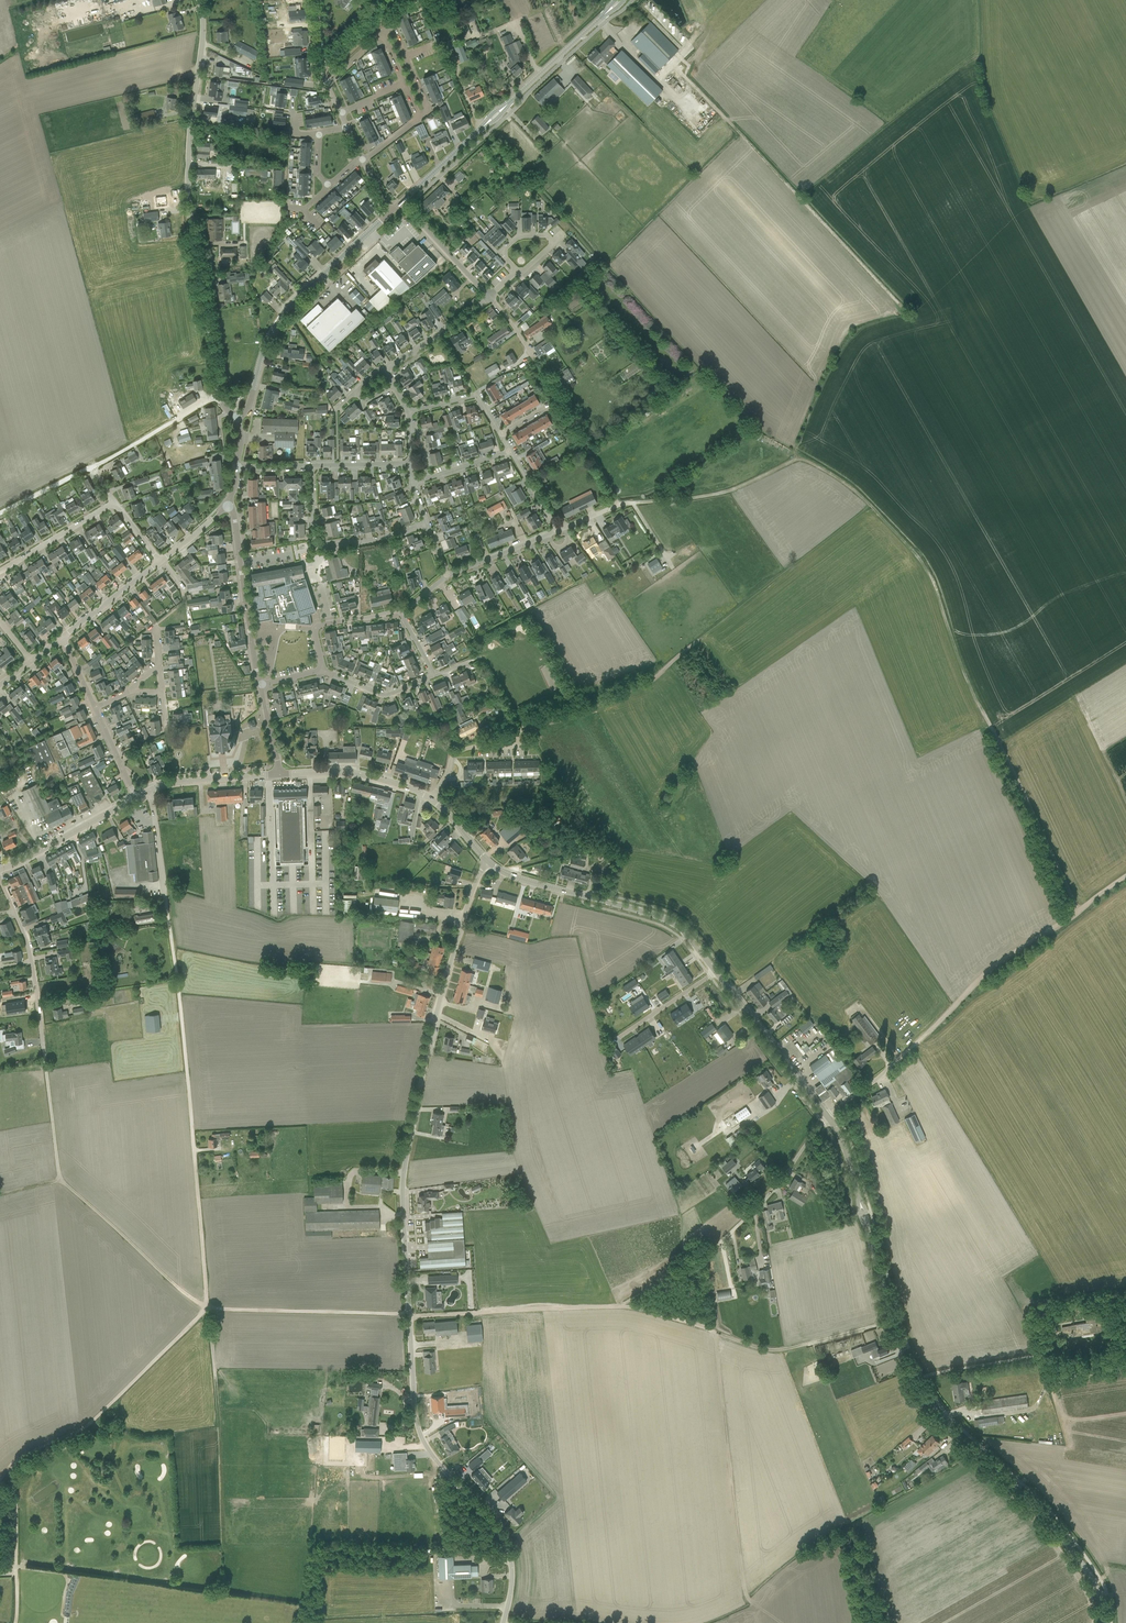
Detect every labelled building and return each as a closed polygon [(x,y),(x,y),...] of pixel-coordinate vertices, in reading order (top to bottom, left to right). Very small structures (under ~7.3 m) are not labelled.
[(335,5),(341,4),(341,6),(344,8),(344,9),(346,6),(347,6),(349,3),(349,2),(345,0),(335,0),(335,5)] [(303,10),(296,11),(296,6),(289,6),(289,12),(290,21),(295,21),(295,20),(300,20),(300,22),(301,22),(301,20),(306,20),(305,14),(305,10),(303,10)] [(409,18),(406,10),(403,11),(403,13),(397,16),(399,22),(407,18),(407,19),(409,18)] [(171,19),(174,31),(184,28),(180,15),(177,16),(176,12),(168,14),(169,20),(171,19)] [(409,24),(407,19),(407,18),(399,22),(402,28),(409,24)] [(414,30),(412,23),(409,24),(402,28),(404,34),(412,30),(412,31),(414,30)] [(631,42),(635,45),(659,70),(678,51),(650,23),(631,42)] [(301,28),(296,29),(298,46),(308,45),(307,36),(307,30),(302,31),(301,28)] [(414,36),(412,31),(412,30),(404,34),(407,40),(415,36),(414,36)] [(227,32),(217,33),(217,42),(226,42),(226,41),(228,41),(227,32)] [(501,37),(504,45),(513,41),(510,34),(502,37),(501,37)] [(419,42),(417,35),(414,36),(415,36),(407,40),(409,46),(419,42)] [(605,59),(611,53),(608,50),(614,44),(613,43),(609,39),(597,51),(595,49),(587,57),(594,64),(600,58),(603,62),(605,60),(605,59)] [(515,50),(517,54),(523,51),(521,46),(519,40),(512,43),(515,50)] [(233,49),(254,60),(259,52),(237,41),(233,49)] [(451,57),(454,65),(467,60),(460,41),(453,44),(457,55),(451,57)] [(508,53),(515,50),(512,43),(505,46),(508,53)] [(384,55),(381,49),(373,52),(372,49),(367,53),(368,54),(371,53),(373,59),(384,55)] [(662,90),(622,50),(607,65),(648,105),(662,90)] [(519,58),(517,54),(509,57),(511,61),(511,62),(515,66),(510,71),(516,76),(523,70),(517,64),(520,62),(519,58)] [(386,61),(384,55),(373,59),(376,65),(386,61)] [(309,66),(308,57),(298,58),(299,69),(296,70),(296,77),(300,76),(300,78),(311,76),(310,66),(309,66)] [(379,71),(389,67),(386,61),(376,65),(374,66),(375,69),(377,68),(379,71)] [(251,71),(236,64),(235,72),(242,73),(241,75),(245,76),(245,74),(250,75),(251,71)] [(228,77),(230,68),(216,66),(215,75),(220,76),(228,77)] [(391,73),(389,67),(379,71),(381,77),(391,73)] [(436,81),(433,74),(423,79),(426,85),(436,81)] [(350,76),(339,81),(343,88),(353,84),(350,76)] [(550,104),(546,101),(555,93),(558,97),(565,90),(562,87),(559,84),(562,82),(557,76),(554,79),(554,78),(534,97),(545,109),(550,104)] [(571,82),(575,87),(576,86),(584,94),(583,95),(586,99),(593,93),(577,76),(571,82)] [(286,78),(285,86),(297,87),(298,79),(286,78)] [(439,87),(436,81),(426,85),(428,91),(439,87)] [(210,82),(209,96),(214,97),(214,100),(222,101),(223,92),(219,91),(220,83),(210,82)] [(357,90),(353,84),(343,88),(346,95),(357,90)] [(271,86),(270,95),(275,96),(275,95),(276,96),(275,106),(285,107),(287,94),(279,93),(280,87),(271,86)] [(465,91),(470,102),(484,96),(480,86),(475,88),(476,90),(470,92),(469,89),(465,91)] [(441,93),(439,87),(428,91),(431,97),(439,94),(441,93)] [(346,95),(350,103),(360,98),(357,90),(346,95)] [(392,98),(392,99),(389,100),(391,106),(394,104),(403,101),(401,94),(392,98)] [(442,100),(439,94),(431,97),(434,103),(437,102),(439,107),(443,103),(442,100)] [(313,105),(322,104),(320,95),(307,98),(308,105),(306,106),(307,109),(314,108),(313,105)] [(167,109),(169,109),(174,110),(176,99),(167,98),(166,105),(167,105),(167,109)] [(403,101),(394,104),(397,110),(406,107),(403,101)] [(445,105),(438,108),(444,122),(451,119),(445,105)] [(205,106),(204,115),(216,117),(217,108),(205,106)] [(406,107),(397,110),(399,116),(408,113),(406,107)] [(137,115),(140,124),(156,120),(154,110),(137,115)] [(274,116),(273,124),(280,125),(280,127),(285,127),(286,118),(282,117),(282,115),(283,111),(276,111),(275,114),(276,114),(275,117),(274,116)] [(408,113),(399,116),(402,122),(411,119),(408,113)] [(464,115),(450,121),(452,124),(456,133),(461,131),(462,131),(461,130),(464,129),(464,130),(464,129),(469,127),(465,118),(464,115)] [(531,122),(535,126),(542,134),(549,128),(538,116),(531,122)] [(369,117),(359,122),(361,127),(372,122),(369,117)] [(372,122),(361,127),(364,132),(375,127),(373,121),(372,122)] [(415,127),(419,135),(427,131),(423,123),(415,127)] [(375,127),(364,132),(366,137),(378,132),(375,127)] [(405,142),(417,137),(415,130),(403,135),(405,142)] [(431,142),(436,151),(442,148),(442,147),(449,144),(448,142),(451,141),(446,130),(441,132),(442,132),(441,133),(442,134),(443,135),(436,139),(435,137),(431,139),(432,142),(431,142)] [(383,137),(381,138),(378,132),(366,137),(369,143),(372,142),(375,147),(384,140),(383,137)] [(301,148),(311,148),(311,143),(307,142),(307,139),(300,139),(300,143),(301,143),(301,148)] [(415,149),(422,147),(420,140),(413,143),(415,149)] [(196,158),(202,158),(209,159),(209,150),(215,151),(215,144),(210,143),(197,142),(196,158)] [(401,142),(396,145),(400,153),(405,151),(401,142)] [(481,151),(478,154),(486,162),(489,160),(481,151)] [(424,154),(411,160),(415,169),(416,170),(420,168),(420,167),(428,163),(424,154)] [(300,159),(300,160),(300,164),(299,164),(299,169),(305,169),(305,165),(310,166),(310,160),(300,159)] [(394,174),(388,179),(390,182),(386,186),(391,192),(398,185),(393,180),(395,177),(403,174),(397,161),(395,162),(390,165),(394,174)] [(245,175),(267,178),(267,177),(268,172),(268,170),(245,168),(245,175)] [(274,173),(273,186),(283,187),(284,168),(273,168),(273,172),(273,173),(274,173)] [(195,178),(220,178),(220,170),(195,170),(195,178)] [(351,175),(357,182),(358,181),(362,178),(355,171),(353,173),(351,175)] [(461,171),(456,178),(461,182),(466,175),(461,171)] [(347,178),(355,186),(358,182),(358,181),(357,182),(351,175),(347,178)] [(344,181),(351,189),(355,186),(347,178),(344,181)] [(347,193),(351,189),(344,181),(340,185),(347,193)] [(336,188),(343,196),(347,193),(340,185),(336,188)] [(419,206),(426,213),(434,206),(437,209),(441,205),(444,202),(441,199),(449,192),(446,189),(442,185),(435,192),(434,192),(432,194),(430,196),(419,206)] [(330,194),(337,202),(341,198),(334,190),(330,194)] [(330,194),(326,197),(333,204),(333,205),(337,202),(330,194)] [(155,197),(156,207),(167,206),(166,196),(155,197)] [(326,197),(323,200),(329,207),(333,204),(326,197)] [(319,204),(326,212),(327,211),(330,208),(329,207),(323,200),(319,204)] [(360,207),(368,216),(375,210),(371,206),(372,205),(368,200),(360,207)] [(453,211),(456,214),(461,209),(456,202),(450,207),(449,206),(447,209),(451,213),(453,211)] [(319,204),(315,207),(323,216),(328,212),(327,211),(326,212),(319,204)] [(350,223),(352,220),(359,227),(361,225),(361,226),(364,223),(363,223),(365,221),(356,212),(352,215),(343,207),(339,211),(350,223)] [(515,216),(512,216),(510,218),(509,217),(505,220),(506,221),(502,224),(509,233),(516,226),(514,225),(516,224),(514,222),(515,222),(515,220),(520,220),(519,210),(514,210),(515,216)] [(158,212),(144,213),(145,222),(159,220),(158,212)] [(314,216),(322,225),(325,221),(318,213),(314,216)] [(445,219),(448,222),(454,217),(451,214),(450,215),(445,219)] [(532,217),(530,217),(522,217),(522,228),(530,228),(530,222),(532,222),(532,223),(536,222),(536,215),(532,215),(532,217)] [(538,215),(538,220),(538,228),(547,228),(547,226),(548,226),(550,224),(553,227),(560,221),(557,218),(554,220),(551,217),(546,217),(543,217),(543,215),(538,215)] [(222,219),(209,220),(209,233),(210,233),(210,240),(221,240),(221,232),(223,232),(222,219)] [(170,236),(169,229),(170,229),(169,222),(158,224),(159,229),(160,229),(161,237),(170,236)] [(345,223),(339,228),(348,238),(354,233),(351,230),(353,228),(349,224),(347,226),(345,223)] [(493,228),(490,231),(493,234),(501,243),(504,240),(503,240),(506,237),(496,227),(494,229),(493,228)] [(335,235),(331,239),(338,247),(343,243),(338,238),(340,235),(336,230),(333,233),(335,235)] [(488,235),(485,237),(493,245),(495,247),(497,245),(498,246),(501,243),(493,234),(490,231),(487,233),(488,235)] [(322,243),(321,243),(326,248),(327,247),(329,246),(334,251),(338,247),(331,239),(329,237),(325,240),(323,242),(322,243)] [(298,246),(307,256),(310,252),(315,257),(320,252),(320,253),(325,250),(319,243),(318,244),(315,240),(306,248),(305,247),(297,238),(294,241),(298,246)] [(571,239),(565,244),(569,248),(574,255),(571,257),(577,263),(579,265),(578,265),(584,270),(588,266),(586,263),(585,263),(581,259),(582,259),(578,255),(574,251),(578,247),(577,245),(578,245),(575,242),(575,243),(571,239)] [(463,246),(459,250),(460,251),(464,255),(468,252),(467,252),(470,249),(463,240),(460,243),(463,246)] [(389,254),(407,273),(416,282),(416,283),(436,264),(418,244),(416,246),(412,241),(402,250),(398,246),(389,254)] [(309,265),(303,259),(307,256),(298,246),(295,249),(298,252),(294,256),(300,263),(295,268),(298,270),(300,268),(303,271),(309,265)] [(470,255),(467,258),(471,263),(471,264),(475,260),(478,257),(481,255),(473,246),(470,249),(467,252),(468,252),(470,255)] [(237,256),(237,248),(221,249),(221,257),(237,256)] [(485,251),(490,256),(493,253),(488,248),(485,251)] [(559,250),(552,256),(556,260),(559,264),(565,259),(574,269),(579,265),(577,263),(571,257),(568,260),(559,250)] [(505,264),(497,255),(494,258),(502,267),(505,264)] [(478,263),(474,267),(476,268),(479,272),(483,268),(486,266),(478,257),(475,260),(478,263)] [(375,258),(362,270),(367,275),(368,274),(372,279),(387,295),(403,280),(384,259),(380,263),(375,258)] [(552,272),(556,269),(549,262),(543,268),(550,276),(553,273),(552,272)] [(273,269),(273,270),(281,279),(269,290),(275,296),(279,292),(280,291),(283,293),(289,288),(283,282),(287,279),(283,275),(276,267),(277,265),(275,263),(271,267),(273,269)] [(486,271),(482,275),(487,280),(493,275),(493,274),(493,273),(486,266),(483,268),(486,271)] [(449,287),(450,287),(453,292),(460,285),(452,276),(453,276),(451,273),(450,274),(449,272),(442,278),(446,283),(447,282),(450,285),(449,287)] [(226,276),(227,282),(238,280),(238,282),(245,281),(244,280),(249,279),(248,273),(245,273),(226,276)] [(529,280),(536,288),(540,284),(542,286),(544,283),(536,274),(529,280)] [(551,277),(548,280),(557,289),(559,287),(556,283),(556,282),(551,277)] [(557,289),(548,280),(545,282),(550,288),(551,288),(554,291),(557,289)] [(231,296),(230,288),(228,288),(227,283),(218,285),(220,292),(219,292),(220,300),(225,299),(226,303),(232,302),(232,303),(234,302),(233,302),(235,302),(234,295),(231,296)] [(515,289),(519,293),(523,297),(528,292),(534,298),(539,294),(530,285),(528,287),(523,283),(518,287),(518,286),(515,289)] [(356,289),(349,295),(358,305),(365,298),(356,289)] [(431,299),(433,302),(436,306),(440,304),(442,306),(452,299),(444,289),(431,299)] [(260,297),(267,303),(272,298),(266,291),(260,297)] [(508,296),(505,300),(508,303),(507,304),(512,309),(515,307),(516,309),(520,306),(519,305),(523,301),(517,295),(516,297),(512,293),(511,294),(510,293),(508,295),(508,296)] [(318,307),(302,322),(306,326),(320,342),(329,351),(365,318),(362,315),(366,311),(364,309),(360,313),(356,309),(352,313),(341,302),(338,298),(322,312),(318,307)] [(427,306),(435,317),(441,312),(436,306),(433,302),(427,306)] [(482,314),(486,319),(489,316),(493,320),(498,315),(490,307),(482,314)] [(421,314),(424,319),(420,322),(426,330),(434,325),(431,322),(434,319),(428,310),(421,314)] [(520,318),(524,322),(530,316),(526,312),(520,318)] [(540,322),(528,330),(523,333),(528,339),(551,324),(546,316),(539,320),(540,322)] [(407,330),(410,335),(413,340),(415,339),(416,339),(417,338),(421,335),(417,329),(421,327),(417,322),(416,320),(415,318),(407,323),(411,328),(407,330)] [(394,324),(399,332),(403,329),(401,325),(398,322),(398,321),(394,324)] [(526,322),(520,325),(524,331),(530,327),(526,322)] [(489,344),(490,345),(490,344),(493,348),(501,343),(500,342),(499,342),(498,341),(511,332),(507,325),(487,339),(490,343),(489,344)] [(369,331),(373,338),(374,338),(379,335),(376,331),(374,332),(372,329),(369,331)] [(450,339),(456,348),(457,348),(461,353),(466,350),(462,344),(468,340),(462,332),(457,336),(457,334),(450,339)] [(399,335),(400,337),(396,340),(401,348),(402,347),(403,348),(405,347),(405,346),(409,343),(403,335),(402,335),(401,334),(399,335)] [(383,347),(385,351),(389,355),(394,352),(395,353),(396,352),(393,347),(396,344),(393,340),(390,335),(386,338),(387,340),(385,342),(387,345),(383,347)] [(374,338),(373,338),(369,341),(374,348),(379,345),(374,338)] [(539,345),(534,348),(539,356),(543,354),(546,352),(548,355),(555,350),(553,347),(548,339),(539,345)] [(303,359),(304,349),(282,347),(281,356),(288,357),(288,360),(295,361),(295,358),(303,359)] [(370,354),(373,359),(376,363),(382,359),(383,360),(384,359),(377,349),(370,354)] [(366,370),(371,366),(364,359),(363,358),(366,356),(361,350),(358,353),(362,357),(358,361),(366,370)] [(508,360),(502,364),(505,368),(517,361),(512,352),(505,356),(508,360)] [(473,359),(475,363),(482,358),(480,354),(473,359)] [(576,361),(579,365),(586,361),(583,357),(576,361)] [(417,362),(421,369),(426,366),(421,359),(417,362)] [(346,363),(348,366),(349,366),(350,368),(353,366),(361,375),(366,370),(358,361),(353,365),(349,360),(346,363)] [(484,370),(488,377),(500,370),(496,363),(484,370)] [(343,369),(341,372),(352,385),(355,382),(354,381),(356,379),(352,375),(355,373),(351,369),(350,368),(349,366),(348,366),(344,370),(343,369)] [(449,367),(445,368),(448,381),(450,387),(453,386),(455,391),(457,390),(457,391),(459,391),(458,390),(463,388),(462,384),(466,384),(466,383),(465,381),(465,379),(464,379),(461,380),(461,379),(454,381),(453,375),(452,375),(451,369),(450,370),(450,369),(449,367)] [(404,377),(400,379),(404,386),(413,380),(411,376),(413,375),(408,368),(401,372),(404,377)] [(442,372),(440,372),(441,377),(443,376),(445,382),(448,381),(445,368),(441,369),(442,371),(442,372)] [(565,375),(558,379),(554,381),(559,390),(574,380),(567,368),(563,371),(565,375)] [(271,380),(276,382),(282,383),(284,374),(273,371),(271,380)] [(334,379),(337,383),(340,386),(343,384),(346,388),(349,386),(350,387),(352,385),(341,372),(338,374),(339,375),(334,379)] [(334,386),(337,383),(334,379),(332,377),(329,380),(334,386)] [(194,383),(187,384),(188,388),(194,387),(195,390),(202,389),(201,380),(193,381),(194,383)] [(409,393),(411,395),(415,401),(423,396),(421,392),(422,391),(419,387),(423,385),(420,381),(408,388),(411,392),(409,393)] [(435,397),(448,393),(445,384),(440,386),(440,382),(432,384),(435,397)] [(486,390),(485,391),(487,394),(488,393),(489,395),(493,393),(499,390),(495,383),(493,384),(485,389),(486,390)] [(517,392),(522,389),(519,385),(506,393),(509,397),(517,392)] [(326,395),(328,397),(332,401),(338,396),(339,397),(342,394),(339,390),(335,386),(326,395)] [(493,393),(489,395),(491,397),(490,398),(492,401),(493,401),(493,402),(503,396),(506,395),(504,391),(505,391),(503,387),(499,390),(493,393)] [(277,402),(280,392),(266,388),(261,407),(271,409),(273,401),(277,402)] [(188,400),(180,404),(183,409),(198,400),(193,393),(186,398),(188,400)] [(528,398),(529,399),(529,398),(534,407),(540,404),(534,394),(528,398)] [(372,402),(375,406),(379,404),(385,414),(395,408),(388,396),(382,400),(380,397),(372,402)] [(529,398),(529,399),(523,402),(529,410),(534,407),(529,398)] [(518,401),(516,402),(523,414),(529,410),(523,402),(522,400),(519,402),(518,401)] [(286,401),(284,408),(297,411),(297,409),(299,405),(293,403),(286,401)] [(515,407),(512,409),(517,417),(523,414),(516,402),(513,403),(515,407)] [(344,411),(348,415),(352,420),(362,411),(354,403),(349,408),(349,407),(344,411)] [(316,406),(316,410),(317,414),(321,414),(327,413),(327,405),(316,406)] [(478,416),(477,410),(475,410),(474,405),(467,407),(465,408),(467,415),(464,416),(467,424),(475,421),(474,417),(478,416)] [(205,408),(207,418),(207,419),(216,418),(214,407),(205,408)] [(363,411),(368,420),(373,417),(368,409),(363,411)] [(454,418),(450,419),(452,425),(453,427),(454,431),(460,429),(459,426),(457,420),(462,418),(461,414),(459,409),(451,412),(454,418)] [(506,412),(504,409),(502,410),(503,413),(500,415),(506,424),(512,421),(512,420),(511,421),(506,412)] [(512,409),(506,412),(511,421),(512,420),(517,417),(512,409)] [(187,419),(189,423),(199,418),(197,414),(187,419)] [(448,414),(442,416),(446,427),(452,425),(450,419),(448,414)] [(381,416),(382,420),(391,428),(399,427),(399,419),(392,419),(392,415),(381,416)] [(546,415),(541,418),(546,427),(552,424),(546,415)] [(430,417),(420,419),(423,428),(428,427),(428,431),(437,429),(438,428),(437,422),(432,423),(430,417)] [(207,419),(207,418),(204,419),(205,425),(207,425),(209,439),(218,438),(216,418),(207,419)] [(263,418),(262,434),(267,434),(267,430),(275,431),(274,446),(291,447),(294,447),(294,446),(296,446),(296,442),(294,441),(294,433),(298,433),(298,419),(268,418),(263,418)] [(541,418),(535,421),(540,430),(543,428),(545,430),(547,429),(546,427),(541,418)] [(535,421),(529,425),(535,433),(540,430),(535,421)] [(529,425),(524,428),(529,437),(532,435),(534,438),(537,436),(535,433),(529,425)] [(524,428),(518,431),(518,432),(525,443),(528,442),(526,438),(529,437),(524,428)] [(184,435),(178,436),(180,443),(191,439),(188,430),(183,432),(184,435)] [(518,432),(518,431),(512,435),(518,444),(521,442),(523,445),(525,443),(518,432)] [(426,438),(425,439),(426,442),(435,439),(439,438),(439,435),(438,436),(437,432),(426,435),(426,438)] [(320,448),(321,443),(321,437),(314,437),(314,441),(307,441),(307,446),(306,446),(306,455),(316,455),(316,448),(320,448)] [(355,442),(349,442),(350,456),(353,456),(353,454),(356,454),(356,451),(359,451),(359,437),(355,437),(355,442)] [(493,442),(492,440),(491,438),(485,440),(485,441),(488,449),(494,447),(493,442)] [(327,439),(327,447),(323,447),(323,457),(331,456),(331,449),(334,449),(334,439),(327,439)] [(435,439),(426,442),(427,445),(428,445),(429,448),(433,447),(434,446),(437,446),(435,439)] [(539,445),(541,448),(549,443),(547,440),(539,445)] [(488,449),(485,441),(479,443),(482,453),(488,451),(488,449)] [(472,456),(469,447),(466,448),(464,444),(458,446),(461,454),(464,453),(466,458),(467,459),(470,458),(469,457),(472,456)] [(475,445),(469,447),(472,456),(478,454),(475,445)] [(259,454),(258,454),(258,458),(259,458),(259,459),(268,459),(268,458),(272,458),(272,451),(268,451),(268,446),(259,446),(259,454)] [(128,457),(131,462),(138,458),(136,453),(135,453),(134,451),(127,454),(129,457),(128,457)] [(430,458),(430,460),(440,457),(439,451),(430,453),(431,458),(430,458)] [(529,462),(530,463),(543,455),(541,452),(537,454),(535,451),(526,456),(527,459),(526,459),(528,463),(529,462)] [(543,455),(530,463),(530,464),(529,464),(531,468),(532,467),(534,469),(543,464),(541,461),(545,458),(543,455)] [(548,460),(551,464),(559,460),(557,456),(548,460)] [(189,462),(191,469),(208,465),(207,457),(189,462)] [(440,457),(430,460),(431,461),(433,465),(442,463),(440,457)] [(209,466),(210,475),(222,473),(220,460),(212,461),(213,466),(209,466)] [(127,474),(128,473),(124,466),(122,467),(120,462),(113,466),(115,469),(112,471),(117,480),(125,475),(127,474)] [(507,462),(501,464),(505,476),(514,472),(512,465),(508,466),(507,462)] [(505,476),(501,464),(495,466),(496,470),(493,471),(495,479),(499,477),(505,476)] [(485,471),(485,472),(482,473),(484,479),(486,483),(481,485),(484,494),(490,492),(487,482),(489,481),(493,479),(492,475),(490,470),(485,471)] [(148,476),(135,480),(136,484),(149,480),(150,481),(160,478),(158,473),(148,476)] [(215,481),(216,489),(224,488),(222,474),(211,476),(212,481),(215,481)] [(467,487),(468,491),(469,493),(475,491),(473,486),(479,484),(476,475),(467,477),(469,484),(466,485),(467,487)] [(535,480),(538,486),(547,481),(543,475),(535,480)] [(81,480),(83,484),(84,483),(87,488),(83,491),(84,492),(80,494),(86,505),(91,502),(92,503),(95,501),(89,491),(95,488),(88,476),(81,480)] [(257,496),(257,479),(259,479),(259,476),(256,477),(256,479),(254,479),(251,479),(248,479),(248,496),(257,496)] [(270,476),(270,487),(273,486),(273,488),(275,494),(276,494),(276,497),(279,497),(279,480),(276,481),(276,476),(270,476)] [(387,487),(389,490),(401,485),(399,478),(397,479),(396,476),(386,479),(389,486),(387,487)] [(289,493),(289,501),(291,501),(293,501),(292,478),(290,478),(290,477),(285,477),(285,478),(284,478),(284,488),(289,488),(289,490),(290,490),(290,493),(289,493)] [(295,478),(292,478),(293,501),(297,501),(297,493),(296,493),(295,490),(297,489),(297,488),(301,488),(301,478),(300,478),(300,477),(295,477),(295,478)] [(321,477),(322,485),(321,485),(321,489),(327,489),(328,498),(335,498),(334,482),(331,482),(331,477),(321,477)] [(449,489),(446,490),(448,497),(451,496),(450,491),(457,488),(454,479),(451,480),(452,482),(448,484),(449,489)] [(454,479),(457,488),(459,496),(462,495),(460,488),(463,487),(461,480),(456,481),(456,479),(454,479)] [(526,498),(521,489),(520,489),(521,489),(518,491),(514,484),(504,489),(512,502),(517,499),(519,501),(518,502),(519,502),(526,498)] [(122,489),(126,499),(135,496),(133,490),(136,489),(135,485),(122,489)] [(436,485),(434,486),(437,496),(438,500),(445,498),(448,497),(446,490),(443,491),(441,486),(436,487),(436,485)] [(437,496),(434,486),(432,486),(432,489),(428,490),(429,493),(424,495),(428,506),(432,505),(432,502),(438,500),(437,496)] [(381,501),(387,499),(388,501),(394,499),(396,504),(407,500),(405,495),(403,495),(402,492),(396,495),(395,492),(379,497),(381,501)] [(150,495),(153,505),(159,503),(155,493),(150,495)] [(570,504),(561,508),(563,513),(566,517),(597,502),(592,493),(570,504)] [(64,501),(60,502),(61,504),(64,509),(67,508),(70,514),(76,510),(77,512),(84,508),(77,497),(74,500),(72,497),(64,502),(64,501)] [(486,509),(490,517),(507,507),(503,500),(500,502),(486,509)] [(145,514),(143,508),(144,507),(143,504),(142,504),(141,502),(131,505),(136,517),(145,514)] [(254,539),(251,540),(252,547),(273,544),(272,537),(269,537),(269,536),(270,536),(270,535),(275,534),(274,522),(266,523),(265,502),(258,502),(258,506),(256,506),(256,505),(249,506),(250,527),(253,527),(253,529),(253,537),(254,537),(254,539)] [(178,521),(184,528),(188,525),(188,524),(193,520),(189,514),(195,510),(191,505),(188,507),(187,505),(183,507),(188,514),(182,518),(179,514),(175,517),(178,521)] [(166,510),(171,517),(177,512),(173,506),(169,509),(168,508),(166,510)] [(322,508),(324,516),(333,514),(331,506),(322,508)] [(401,512),(402,516),(412,512),(409,506),(400,509),(400,510),(396,511),(397,513),(401,512)] [(519,513),(522,517),(522,518),(525,516),(527,518),(526,518),(529,523),(530,523),(534,529),(542,525),(535,513),(529,516),(528,514),(531,513),(528,508),(519,513)] [(38,511),(42,519),(46,517),(41,509),(38,511)] [(65,522),(61,516),(65,513),(62,509),(56,512),(54,509),(45,514),(49,520),(52,518),(57,526),(65,522)] [(375,518),(378,531),(380,531),(380,530),(384,529),(382,523),(386,522),(383,510),(379,510),(380,516),(374,518),(375,518)] [(439,523),(437,524),(437,526),(451,520),(452,519),(453,519),(450,513),(449,513),(448,510),(444,512),(442,513),(440,513),(439,514),(440,517),(437,518),(439,523)] [(30,522),(27,517),(24,512),(21,514),(26,524),(30,522)] [(409,520),(414,518),(412,512),(402,516),(403,519),(400,521),(402,527),(411,524),(409,520)] [(363,514),(363,515),(366,526),(366,527),(370,526),(371,532),(375,531),(376,532),(378,531),(375,518),(368,520),(367,513),(363,514)] [(125,525),(123,522),(117,514),(113,517),(114,518),(109,522),(111,524),(107,527),(111,532),(115,529),(115,528),(119,525),(121,527),(125,525)] [(156,522),(160,528),(161,528),(166,524),(158,514),(153,518),(156,522)] [(366,526),(363,515),(356,517),(357,523),(354,524),(355,527),(352,528),(354,535),(357,535),(361,534),(365,533),(363,527),(366,526)] [(41,523),(37,517),(32,520),(37,530),(38,529),(41,534),(46,531),(47,532),(50,531),(44,521),(41,523)] [(614,524),(610,526),(609,526),(603,530),(608,538),(614,534),(619,531),(620,532),(628,527),(627,526),(630,524),(627,519),(624,521),(621,517),(619,518),(618,517),(615,519),(616,520),(613,522),(614,524)] [(9,518),(6,519),(12,529),(14,527),(9,518)] [(451,520),(437,526),(438,528),(441,527),(442,531),(444,530),(446,534),(449,533),(449,532),(456,530),(456,529),(454,526),(450,528),(450,527),(451,523),(453,522),(453,520),(453,519),(452,519),(451,520)] [(167,530),(172,537),(176,534),(175,533),(179,531),(170,520),(166,522),(169,526),(170,525),(171,526),(167,530)] [(325,523),(327,530),(337,528),(336,524),(340,523),(339,520),(335,521),(325,523)] [(160,528),(156,522),(152,525),(153,527),(147,532),(148,533),(151,537),(152,536),(156,541),(155,542),(159,547),(166,542),(162,537),(159,534),(163,531),(161,528),(160,528)] [(99,524),(92,528),(97,536),(101,534),(103,537),(106,535),(99,524)] [(26,530),(21,533),(26,541),(34,536),(28,526),(24,528),(26,530)] [(12,529),(10,530),(14,537),(15,539),(17,537),(19,540),(20,539),(21,539),(18,535),(18,534),(14,527),(12,529)] [(97,536),(92,528),(85,533),(91,543),(94,542),(93,539),(97,536)] [(337,528),(327,530),(329,537),(342,533),(342,530),(338,531),(337,528)] [(451,537),(446,540),(449,548),(454,547),(456,551),(455,552),(456,555),(457,555),(458,557),(465,554),(465,556),(474,553),(471,546),(467,548),(466,545),(459,548),(458,545),(456,545),(453,537),(459,535),(458,535),(456,529),(456,530),(449,532),(449,533),(451,537)] [(498,531),(499,534),(486,538),(490,548),(515,538),(511,529),(504,532),(503,529),(498,531)] [(122,536),(125,540),(128,537),(132,534),(129,531),(122,536)] [(107,535),(114,547),(115,547),(118,545),(116,542),(110,533),(107,535)] [(205,545),(206,550),(218,549),(217,544),(223,543),(222,534),(209,536),(210,540),(212,540),(212,544),(208,545),(205,545)] [(413,547),(415,551),(420,548),(420,546),(424,545),(421,539),(418,540),(417,537),(414,538),(413,535),(407,537),(409,544),(413,543),(414,546),(413,547)] [(21,544),(19,540),(17,537),(15,539),(12,540),(13,542),(9,544),(11,547),(14,551),(20,548),(19,546),(21,544)] [(128,537),(125,540),(123,541),(126,545),(132,541),(128,537)] [(70,543),(73,548),(75,551),(80,548),(81,551),(85,549),(78,538),(70,543)] [(601,552),(593,538),(588,540),(589,541),(583,544),(584,546),(583,546),(585,549),(586,549),(588,552),(592,558),(601,552)] [(118,544),(118,545),(115,547),(117,550),(124,559),(127,557),(132,564),(137,560),(130,550),(126,553),(118,544)] [(128,548),(130,550),(137,560),(143,555),(138,549),(137,550),(132,545),(128,548)] [(63,546),(55,551),(60,559),(63,557),(66,561),(69,559),(72,562),(75,560),(71,552),(67,554),(63,546)] [(93,546),(89,548),(97,561),(102,557),(99,553),(98,554),(93,546)] [(574,558),(579,565),(587,559),(582,553),(577,556),(576,555),(571,546),(560,553),(565,562),(570,560),(569,559),(573,556),(575,558),(574,558)] [(605,549),(611,558),(615,555),(614,554),(612,550),(609,546),(605,549)] [(114,547),(112,549),(118,557),(121,561),(124,559),(117,550),(115,547),(114,547)] [(97,561),(89,548),(85,550),(89,556),(88,556),(93,564),(97,561)] [(218,549),(206,550),(202,551),(202,555),(209,554),(211,554),(212,559),(217,558),(218,562),(225,561),(224,553),(218,554),(218,549)] [(53,563),(50,565),(54,572),(58,570),(56,567),(59,565),(57,561),(60,559),(55,551),(48,555),(53,563)] [(547,556),(545,558),(547,561),(546,561),(550,569),(550,568),(551,568),(554,566),(554,567),(555,569),(559,567),(560,569),(564,574),(566,577),(570,574),(568,572),(564,566),(561,562),(557,564),(551,554),(550,554),(547,556)] [(203,588),(202,581),(196,582),(187,569),(196,562),(191,555),(174,567),(187,584),(189,592),(191,592),(192,593),(199,591),(199,590),(203,589),(203,588)] [(330,567),(325,569),(328,580),(333,579),(349,575),(347,568),(343,569),(339,556),(328,559),(330,567)] [(122,572),(114,562),(110,565),(103,557),(99,559),(107,570),(110,568),(116,576),(122,572)] [(112,560),(114,562),(122,572),(127,568),(122,562),(120,563),(115,557),(112,560)] [(42,559),(35,563),(39,571),(42,569),(45,573),(49,571),(51,575),(54,572),(50,565),(47,567),(42,559)] [(533,566),(531,567),(537,576),(543,573),(542,572),(545,571),(538,559),(536,560),(536,559),(532,561),(533,562),(531,563),(533,566)] [(648,565),(651,571),(657,567),(653,561),(648,565)] [(29,577),(30,579),(32,582),(34,585),(37,583),(35,579),(39,577),(36,573),(39,571),(35,563),(27,568),(32,576),(29,577)] [(214,584),(222,583),(221,581),(228,580),(226,564),(218,565),(219,573),(212,574),(209,574),(210,580),(202,581),(203,588),(214,587),(214,584)] [(520,574),(524,580),(529,577),(535,586),(539,583),(530,567),(527,569),(525,564),(522,566),(521,565),(519,567),(519,568),(518,568),(521,573),(520,574)] [(253,580),(250,580),(250,585),(254,584),(254,585),(260,584),(262,595),(253,596),(255,610),(255,611),(257,622),(261,622),(273,619),(273,622),(280,622),(286,623),(287,623),(287,619),(295,618),(296,624),(312,625),(310,613),(316,611),(308,586),(304,576),(302,568),(302,565),(301,565),(252,574),(253,579),(253,580)] [(98,569),(95,571),(106,584),(111,580),(106,574),(104,576),(98,569)] [(83,572),(85,574),(90,581),(93,579),(88,572),(87,573),(85,570),(83,572)] [(415,571),(416,574),(412,575),(412,577),(408,578),(409,585),(410,586),(411,589),(416,588),(415,586),(419,585),(418,580),(422,579),(419,570),(415,571)] [(505,573),(507,577),(504,578),(508,585),(517,580),(511,570),(510,570),(509,570),(506,572),(505,573)] [(106,584),(95,571),(91,573),(98,581),(96,583),(100,589),(106,584)] [(13,576),(15,579),(18,584),(20,583),(24,580),(24,579),(25,578),(27,581),(30,579),(29,577),(26,579),(22,573),(21,574),(20,572),(13,576)] [(544,575),(549,584),(550,584),(555,581),(549,572),(544,575)] [(90,581),(85,574),(82,577),(87,584),(90,581)] [(493,578),(491,579),(493,582),(491,584),(495,591),(502,587),(503,590),(506,589),(504,586),(501,581),(500,579),(498,575),(496,576),(495,576),(493,577),(493,578)] [(162,576),(156,581),(160,586),(165,583),(172,593),(177,589),(170,579),(166,581),(162,576)] [(18,584),(15,579),(10,582),(15,591),(20,589),(22,592),(25,591),(20,583),(18,584)] [(160,586),(156,581),(150,586),(154,591),(155,591),(156,592),(153,594),(156,598),(162,594),(157,588),(160,586)] [(67,585),(72,591),(75,588),(70,582),(67,585)] [(90,597),(81,585),(78,582),(74,585),(81,594),(80,595),(84,601),(90,597)] [(84,582),(81,585),(90,597),(95,593),(89,585),(87,586),(84,582)] [(475,586),(477,591),(478,591),(480,598),(484,596),(485,599),(489,597),(490,598),(494,596),(486,582),(482,585),(481,586),(480,584),(475,586)] [(519,584),(524,594),(528,592),(523,582),(519,584)] [(209,603),(210,604),(218,602),(227,601),(227,597),(232,597),(232,594),(229,594),(229,589),(220,591),(220,596),(218,596),(218,599),(216,599),(216,598),(209,599),(209,596),(188,600),(189,606),(209,603)] [(370,598),(371,601),(372,606),(393,602),(390,589),(376,592),(377,596),(370,598)] [(9,591),(4,594),(6,596),(5,597),(9,601),(7,603),(10,606),(12,609),(15,607),(13,604),(15,603),(17,601),(14,597),(11,592),(9,590),(9,591)] [(55,593),(62,601),(65,598),(59,590),(55,593)] [(144,600),(142,602),(149,612),(152,610),(147,604),(150,602),(148,600),(152,597),(150,595),(149,595),(145,590),(139,594),(144,600)] [(394,591),(395,592),(393,593),(395,601),(403,598),(403,597),(406,596),(405,593),(402,594),(401,591),(399,591),(399,590),(396,591),(396,590),(394,591)] [(461,599),(458,600),(461,605),(464,604),(464,605),(471,601),(473,604),(476,602),(474,599),(472,595),(469,590),(459,596),(461,599)] [(537,594),(540,599),(545,596),(542,591),(537,594)] [(0,597),(0,604),(2,606),(3,605),(6,609),(10,606),(7,603),(9,601),(5,597),(6,596),(4,594),(4,593),(0,597)] [(338,593),(333,594),(335,599),(336,605),(339,604),(341,611),(349,609),(347,602),(346,597),(340,599),(338,593)] [(68,604),(69,606),(73,610),(80,605),(75,598),(74,599),(71,595),(68,597),(71,601),(68,604)] [(354,595),(346,597),(347,602),(349,609),(357,607),(356,601),(355,599),(354,595)] [(530,596),(527,598),(526,598),(528,602),(524,604),(527,608),(534,604),(530,596)] [(149,612),(142,602),(141,601),(139,603),(135,597),(130,601),(136,610),(140,607),(147,615),(150,613),(149,612)] [(218,602),(210,604),(210,607),(219,606),(219,608),(222,607),(222,612),(232,611),(231,607),(233,606),(233,603),(227,604),(227,601),(218,602)] [(35,605),(32,602),(25,607),(28,611),(35,605)] [(58,612),(59,614),(62,618),(69,613),(65,607),(61,609),(56,602),(50,607),(53,612),(56,609),(58,612)] [(442,614),(438,616),(442,623),(449,619),(447,615),(451,613),(449,609),(446,604),(444,605),(443,604),(440,606),(440,607),(438,608),(442,614)] [(118,610),(121,615),(123,617),(129,612),(124,606),(118,610)] [(456,611),(461,619),(469,614),(463,606),(456,611)] [(18,617),(14,612),(9,615),(13,621),(18,617)] [(423,621),(417,624),(420,628),(422,632),(428,629),(426,626),(429,623),(435,620),(431,612),(421,617),(423,621)] [(114,614),(107,619),(112,625),(115,628),(120,624),(121,624),(120,623),(118,620),(114,614)] [(14,622),(17,625),(24,619),(21,616),(14,622)] [(24,620),(33,630),(36,628),(27,617),(24,620)] [(44,617),(41,619),(49,630),(55,624),(50,618),(46,621),(44,617)] [(49,630),(41,619),(38,621),(41,625),(37,628),(42,635),(49,630)] [(112,625),(107,619),(101,624),(105,630),(105,629),(108,633),(111,631),(108,627),(112,625)] [(392,631),(399,630),(398,622),(387,623),(387,631),(388,631),(388,634),(393,633),(392,631)] [(190,625),(191,633),(200,632),(199,624),(190,625)] [(229,642),(230,645),(231,650),(247,647),(245,638),(243,625),(238,626),(240,635),(237,635),(238,640),(235,640),(231,624),(225,626),(226,631),(227,631),(228,632),(227,632),(230,642),(229,642)] [(371,631),(368,631),(369,637),(378,637),(378,633),(377,624),(371,625),(371,631)] [(364,625),(358,626),(359,635),(364,635),(364,638),(369,637),(368,631),(365,632),(364,625)] [(359,635),(358,626),(352,627),(352,633),(349,633),(350,642),(353,641),(353,636),(359,635)] [(462,627),(454,631),(456,636),(464,631),(462,627)] [(35,640),(32,637),(34,636),(29,628),(21,634),(29,644),(35,640)] [(88,633),(93,640),(98,637),(99,638),(101,636),(95,628),(88,633)] [(164,637),(173,636),(175,636),(174,629),(165,631),(165,637),(164,637)] [(429,635),(433,642),(445,636),(445,635),(443,632),(442,629),(429,635)] [(326,632),(327,638),(327,639),(336,636),(335,630),(326,632)] [(110,647),(113,645),(109,639),(105,635),(102,638),(107,645),(108,644),(110,647)] [(81,648),(83,651),(85,649),(84,647),(89,642),(85,636),(78,642),(82,648),(81,648)] [(109,639),(113,645),(118,651),(121,648),(119,646),(120,646),(112,636),(109,639)] [(169,646),(170,646),(179,645),(183,645),(182,642),(179,642),(178,638),(174,639),(173,636),(164,637),(165,644),(169,643),(169,646)] [(326,639),(327,645),(340,642),(338,636),(337,637),(336,636),(327,639),(327,638),(326,639)] [(142,639),(142,645),(151,645),(151,639),(145,639),(145,637),(142,637),(142,639)] [(340,642),(327,645),(329,651),(333,650),(333,651),(336,651),(337,652),(340,651),(340,650),(343,650),(341,641),(340,642)] [(445,648),(446,651),(454,647),(452,642),(446,646),(443,641),(430,648),(434,654),(443,650),(443,649),(445,648)] [(395,644),(390,646),(392,651),(399,648),(400,651),(398,652),(401,659),(406,657),(405,655),(407,654),(406,653),(410,651),(407,643),(402,646),(400,642),(395,644)] [(92,653),(96,649),(92,644),(88,648),(92,653)] [(167,657),(167,659),(180,658),(183,658),(182,653),(179,653),(178,649),(180,648),(179,645),(170,646),(170,650),(175,649),(176,652),(168,653),(168,656),(167,657)] [(5,653),(2,656),(7,663),(14,657),(6,647),(3,650),(5,653)] [(454,647),(446,651),(440,655),(442,658),(437,660),(440,666),(448,662),(447,659),(450,658),(448,655),(453,652),(452,651),(455,650),(454,647)] [(331,655),(334,667),(337,664),(343,659),(341,652),(331,655)] [(100,653),(92,659),(95,663),(96,662),(98,661),(103,656),(100,653)] [(403,659),(406,665),(415,661),(412,655),(403,659)] [(53,670),(57,675),(63,683),(68,679),(62,671),(58,667),(61,664),(56,658),(50,663),(55,669),(53,670)] [(180,658),(167,659),(168,666),(175,665),(175,668),(184,667),(183,661),(180,661),(180,658)] [(334,667),(345,671),(349,662),(343,659),(337,664),(334,667)] [(349,662),(345,671),(351,674),(357,660),(354,659),(352,663),(349,662)] [(126,665),(129,669),(134,675),(139,672),(133,664),(130,660),(129,661),(128,662),(129,663),(126,665)] [(138,660),(133,664),(139,672),(144,668),(138,660)] [(93,680),(96,679),(105,675),(102,668),(101,668),(98,661),(96,662),(95,663),(92,665),(94,671),(90,673),(93,680)] [(357,674),(363,676),(366,669),(361,667),(362,663),(359,661),(356,668),(359,670),(357,674)] [(407,667),(408,671),(417,667),(415,661),(406,665),(398,668),(395,670),(395,672),(407,667)] [(374,676),(377,669),(379,665),(375,663),(374,667),(368,665),(366,669),(363,676),(369,679),(371,675),(374,676)] [(44,678),(42,679),(47,685),(49,684),(47,681),(50,679),(47,675),(49,673),(45,667),(39,671),(44,678)] [(417,667),(408,671),(407,671),(410,677),(419,674),(418,672),(419,671),(417,667)] [(125,673),(121,668),(120,668),(114,671),(120,682),(123,680),(125,683),(129,679),(130,679),(128,677),(125,673)] [(129,669),(125,673),(128,677),(130,679),(129,679),(131,680),(135,677),(134,675),(129,669)] [(169,670),(169,678),(179,676),(178,669),(169,670)] [(375,681),(381,684),(384,676),(385,672),(377,669),(374,676),(377,677),(375,681)] [(466,671),(459,674),(463,683),(467,682),(468,685),(476,682),(473,675),(469,677),(466,671)] [(463,683),(459,674),(451,677),(455,687),(457,691),(461,689),(460,688),(464,687),(463,684),(463,683)] [(47,685),(42,679),(40,681),(35,675),(33,676),(32,675),(29,678),(30,678),(30,679),(31,681),(29,683),(30,685),(31,686),(37,682),(41,687),(42,686),(46,692),(50,689),(47,685)] [(99,692),(102,690),(107,688),(106,685),(104,681),(103,681),(102,680),(107,678),(105,675),(96,679),(98,684),(95,685),(99,692)] [(384,676),(381,684),(382,684),(382,686),(385,687),(385,685),(387,686),(389,682),(392,683),(398,681),(396,676),(392,675),(390,679),(384,676)] [(169,678),(170,685),(180,683),(179,676),(169,678)] [(102,690),(104,696),(114,691),(111,686),(115,684),(116,686),(119,684),(117,680),(106,685),(107,688),(102,690)] [(445,681),(439,683),(442,692),(449,689),(445,681)] [(323,693),(323,692),(324,685),(319,686),(319,683),(317,683),(317,682),(310,684),(314,697),(317,696),(318,696),(319,695),(320,694),(321,693),(323,693)] [(72,686),(71,683),(66,685),(65,684),(59,686),(61,690),(65,688),(68,693),(76,690),(74,685),(72,686)] [(170,685),(171,691),(181,690),(180,683),(170,685)] [(308,698),(314,697),(310,684),(307,684),(307,683),(304,684),(307,694),(308,698)] [(330,693),(333,695),(337,684),(335,683),(334,685),(331,683),(329,687),(324,685),(323,692),(329,694),(330,693)] [(442,692),(439,683),(432,686),(436,695),(442,692)] [(303,695),(307,694),(304,684),(302,684),(302,686),(298,686),(299,691),(296,691),(297,698),(303,696),(303,695)] [(337,684),(333,695),(337,696),(336,697),(342,700),(345,693),(341,692),(343,688),(339,687),(340,685),(337,684)] [(15,690),(20,696),(22,700),(26,697),(27,697),(29,698),(33,705),(38,701),(29,689),(26,691),(21,685),(15,690)] [(16,699),(20,696),(15,690),(9,695),(16,704),(19,702),(16,699)] [(181,690),(171,691),(172,698),(182,697),(181,690)] [(438,707),(434,698),(432,692),(429,694),(427,690),(425,691),(425,690),(423,691),(423,690),(420,691),(421,692),(419,692),(419,694),(417,695),(420,700),(422,699),(423,702),(425,701),(425,702),(427,701),(427,700),(428,700),(429,701),(429,702),(429,703),(430,703),(434,712),(439,710),(438,707)] [(458,703),(454,694),(452,690),(449,691),(455,704),(458,703)] [(50,699),(52,704),(65,698),(62,693),(50,699)] [(59,711),(61,715),(61,716),(64,715),(75,709),(73,706),(80,703),(77,695),(64,701),(65,705),(72,702),(73,705),(59,711)] [(273,702),(274,705),(284,702),(283,696),(274,698),(275,701),(273,702)] [(403,701),(404,704),(402,704),(405,710),(412,706),(414,710),(419,708),(415,699),(412,700),(410,696),(405,698),(405,700),(403,701)] [(362,707),(368,709),(372,700),(366,697),(364,702),(360,701),(358,707),(356,710),(360,711),(361,709),(362,707)] [(0,702),(0,710),(1,711),(3,714),(9,709),(2,700),(0,702)] [(372,700),(368,709),(371,710),(370,714),(373,714),(371,722),(376,723),(379,714),(381,707),(376,706),(378,702),(372,700)] [(276,707),(277,710),(286,708),(284,702),(274,705),(274,707),(276,707)] [(478,708),(481,713),(493,707),(491,702),(478,708)] [(111,711),(113,714),(118,712),(119,714),(127,710),(125,706),(121,708),(120,704),(110,709),(111,711)] [(382,710),(381,713),(384,714),(385,713),(388,714),(394,712),(394,713),(398,711),(397,709),(395,704),(390,706),(390,705),(386,705),(386,706),(384,705),(382,710)] [(452,710),(459,723),(466,720),(460,706),(452,710)] [(224,715),(224,717),(223,717),(223,716),(222,716),(221,716),(220,715),(219,715),(219,716),(218,716),(217,716),(216,717),(216,718),(215,718),(215,714),(212,714),(211,708),(203,709),(205,726),(209,725),(209,726),(210,726),(210,731),(209,731),(210,734),(211,734),(211,737),(210,738),(211,740),(212,740),(212,743),(215,742),(215,744),(214,744),(215,744),(216,749),(215,749),(215,750),(216,750),(215,751),(216,753),(218,753),(219,751),(220,751),(221,753),(225,752),(225,751),(227,750),(228,752),(230,752),(230,750),(230,748),(229,744),(236,741),(234,735),(232,736),(231,732),(233,732),(232,728),(231,729),(231,724),(231,723),(230,722),(230,723),(230,721),(229,714),(224,715)] [(286,708),(277,710),(278,717),(282,716),(282,715),(287,714),(286,708)] [(9,712),(17,722),(22,719),(14,709),(9,712)] [(77,712),(72,714),(74,719),(79,716),(81,720),(87,717),(83,709),(77,712)] [(177,713),(173,714),(174,720),(176,720),(176,723),(182,722),(188,722),(188,719),(185,719),(185,714),(186,714),(185,710),(176,711),(177,713)] [(113,714),(110,715),(113,722),(115,721),(116,723),(121,720),(120,719),(121,718),(119,714),(118,712),(113,714)] [(116,730),(119,736),(128,732),(131,730),(129,727),(131,726),(130,724),(131,723),(132,724),(137,721),(136,721),(135,718),(132,719),(122,723),(124,726),(116,730)] [(65,725),(67,729),(79,724),(78,724),(76,719),(65,725)] [(461,726),(461,727),(456,730),(460,738),(479,729),(474,719),(461,726)] [(247,722),(250,729),(256,727),(254,720),(247,722)] [(86,724),(85,721),(78,724),(79,724),(67,729),(26,748),(36,770),(55,762),(80,750),(79,747),(97,738),(95,735),(97,734),(95,731),(94,732),(89,722),(86,724)] [(160,725),(151,727),(149,728),(150,734),(160,733),(160,731),(161,731),(160,725)] [(386,728),(386,737),(391,737),(391,736),(399,736),(400,729),(386,728)] [(402,738),(408,740),(410,733),(404,731),(402,738)] [(119,736),(121,741),(133,736),(132,733),(129,735),(128,732),(119,736)] [(133,736),(121,741),(123,744),(124,743),(125,746),(132,743),(134,746),(137,744),(133,736)] [(307,738),(301,738),(301,744),(304,744),(304,748),(305,747),(305,751),(306,751),(306,757),(307,757),(308,757),(310,757),(314,757),(314,755),(317,755),(317,750),(316,737),(311,737),(312,745),(310,745),(310,747),(307,747),(307,743),(307,738)] [(104,755),(99,744),(92,748),(96,755),(97,754),(98,758),(104,755)] [(328,752),(328,756),(328,762),(356,762),(356,746),(343,746),(343,752),(328,752)] [(362,746),(359,757),(370,759),(372,752),(368,751),(369,748),(362,746)] [(376,760),(389,763),(391,753),(378,750),(376,760)] [(151,765),(154,774),(162,771),(160,766),(164,764),(163,761),(162,761),(160,755),(154,757),(155,759),(153,760),(152,760),(150,760),(149,762),(150,765),(151,765)] [(83,761),(86,767),(96,762),(93,756),(83,761)] [(95,765),(92,767),(95,773),(99,771),(107,766),(104,760),(95,765)] [(436,778),(439,770),(432,767),(431,769),(405,760),(404,764),(398,762),(395,771),(427,782),(429,776),(436,778)] [(463,769),(464,779),(472,779),(471,774),(483,773),(482,762),(467,763),(467,769),(463,769)] [(102,791),(103,791),(90,767),(78,774),(89,799),(91,803),(96,800),(97,802),(102,799),(101,798),(104,796),(102,791)] [(107,788),(109,790),(112,795),(120,790),(111,775),(107,778),(110,783),(111,782),(113,785),(107,788)] [(352,787),(351,791),(358,793),(357,795),(362,796),(363,796),(369,798),(370,796),(376,798),(379,788),(372,787),(366,785),(353,782),(352,787)] [(22,791),(33,814),(35,819),(44,815),(50,828),(73,816),(68,807),(68,808),(66,804),(61,806),(57,798),(47,803),(38,783),(22,791)] [(68,788),(77,808),(79,813),(82,812),(83,812),(83,813),(85,812),(85,811),(85,810),(89,808),(86,800),(85,801),(77,784),(68,788)] [(341,793),(341,795),(345,795),(344,789),(343,789),(343,784),(334,784),(335,793),(341,793)] [(313,785),(313,791),(313,796),(328,796),(327,786),(317,787),(317,785),(313,785)] [(250,790),(250,803),(258,803),(258,800),(262,800),(262,790),(258,790),(258,788),(254,788),(254,790),(250,790)] [(305,788),(272,789),(275,866),(308,865),(305,788)] [(379,788),(376,798),(377,798),(384,800),(383,804),(388,805),(392,791),(379,788)] [(207,791),(208,797),(208,801),(209,801),(209,806),(216,805),(216,804),(242,802),(241,789),(207,791)] [(43,793),(46,799),(53,796),(50,790),(43,793)] [(194,807),(193,797),(173,799),(173,801),(167,801),(169,819),(175,818),(174,810),(182,809),(182,811),(187,810),(186,808),(194,807)] [(411,814),(411,812),(412,812),(413,808),(415,803),(405,800),(403,808),(399,807),(397,817),(397,818),(406,820),(407,815),(408,815),(409,815),(411,814)] [(7,805),(1,808),(5,817),(11,814),(7,805)] [(216,807),(218,821),(227,820),(226,806),(216,807)] [(119,824),(124,831),(126,830),(129,836),(135,832),(131,825),(134,823),(131,818),(128,820),(127,819),(119,824)] [(377,819),(375,825),(380,827),(378,831),(386,833),(388,826),(390,820),(382,818),(381,820),(377,819)] [(425,834),(430,839),(436,834),(433,831),(439,826),(436,822),(435,823),(430,819),(424,825),(429,830),(425,834)] [(514,839),(510,834),(514,830),(513,829),(519,823),(515,819),(505,827),(509,832),(503,837),(509,844),(514,839)] [(488,842),(491,847),(499,841),(488,827),(480,834),(487,843),(488,842)] [(101,835),(104,839),(105,843),(113,840),(118,839),(113,828),(108,831),(101,835)] [(8,834),(10,838),(3,842),(6,849),(10,847),(11,848),(16,845),(12,837),(17,835),(15,831),(8,834)] [(157,871),(157,870),(157,871),(154,842),(153,831),(142,832),(143,832),(143,837),(138,838),(131,838),(131,839),(131,844),(126,845),(129,874),(135,873),(136,882),(148,881),(158,880),(157,871)] [(443,843),(449,836),(448,835),(449,834),(446,831),(445,832),(444,831),(438,836),(434,839),(438,844),(433,849),(435,851),(432,854),(434,857),(446,845),(443,843)] [(96,847),(95,842),(94,842),(93,840),(97,839),(93,832),(79,840),(83,848),(80,850),(84,857),(98,853),(99,857),(102,856),(101,852),(98,853),(97,847),(96,847)] [(125,846),(126,846),(123,841),(117,844),(119,849),(123,847),(123,848),(126,847),(125,846)] [(447,850),(451,854),(452,853),(455,856),(462,850),(457,845),(458,845),(455,841),(447,850)] [(76,851),(72,843),(64,847),(68,855),(71,854),(77,863),(82,861),(76,851)] [(511,848),(507,852),(511,856),(511,855),(517,862),(521,858),(523,861),(527,858),(525,855),(516,845),(511,848)] [(70,866),(65,857),(68,855),(64,847),(56,852),(62,862),(65,869),(70,866)] [(448,851),(444,848),(438,853),(441,857),(448,851)] [(61,862),(62,862),(56,852),(46,858),(52,869),(58,866),(55,862),(59,860),(61,862)] [(570,866),(579,868),(581,860),(572,857),(570,866)] [(40,865),(32,869),(34,875),(32,877),(34,882),(35,884),(37,888),(40,886),(38,883),(37,879),(40,878),(41,879),(45,877),(43,872),(40,865)] [(593,870),(606,874),(607,868),(594,865),(593,870)] [(460,877),(461,873),(461,872),(461,871),(451,868),(449,875),(452,876),(450,882),(456,884),(458,878),(459,878),(459,877),(460,877)] [(561,869),(559,877),(587,884),(590,874),(570,869),(570,871),(561,869)] [(52,871),(46,873),(47,877),(47,876),(46,876),(51,891),(57,889),(56,884),(52,871)] [(9,880),(13,890),(11,891),(18,905),(27,901),(29,904),(39,899),(33,887),(31,882),(30,882),(25,872),(14,877),(15,878),(13,878),(9,880)] [(480,896),(485,897),(491,898),(492,897),(493,891),(481,889),(480,896)] [(502,901),(515,905),(517,898),(498,893),(496,901),(502,903),(502,901)] [(443,906),(447,906),(453,907),(454,897),(445,896),(445,895),(435,894),(434,899),(444,900),(443,906)] [(70,900),(72,907),(81,904),(80,896),(70,900)] [(373,908),(397,911),(399,899),(374,896),(373,908)] [(538,912),(550,915),(552,906),(522,898),(519,908),(538,913),(538,912)] [(352,899),(340,899),(340,913),(352,913),(352,899)] [(26,919),(28,925),(39,920),(36,915),(35,915),(35,914),(33,910),(32,910),(30,906),(29,905),(25,907),(26,908),(21,911),(21,912),(20,912),(22,916),(23,915),(24,919),(26,918),(26,919)] [(50,917),(52,923),(65,917),(63,912),(58,914),(50,917)] [(149,921),(158,919),(157,912),(134,916),(135,924),(149,922),(149,921)] [(2,924),(7,936),(15,933),(10,921),(2,924)] [(413,931),(430,933),(436,934),(437,925),(414,922),(413,931)] [(36,938),(37,938),(37,937),(48,934),(46,925),(41,926),(37,928),(33,929),(35,932),(34,933),(35,937),(36,936),(36,938)] [(509,930),(507,937),(522,941),(524,934),(509,930)] [(37,937),(37,938),(40,946),(43,945),(43,946),(48,944),(47,943),(50,942),(48,934),(37,937)] [(430,966),(429,973),(437,975),(439,966),(444,948),(434,945),(429,961),(427,960),(426,965),(430,966)] [(57,951),(58,957),(66,956),(67,961),(73,959),(71,949),(57,951)] [(1,957),(2,963),(22,959),(21,950),(5,953),(5,957),(1,957)] [(665,956),(661,958),(661,959),(662,959),(667,967),(664,969),(668,975),(672,972),(674,975),(677,973),(682,981),(680,983),(682,987),(685,985),(688,983),(693,980),(672,950),(665,955),(665,956)] [(45,966),(47,973),(53,972),(54,973),(59,972),(57,963),(56,963),(55,957),(45,959),(46,964),(47,966),(45,966)] [(403,958),(401,965),(416,970),(418,963),(403,958)] [(474,958),(472,966),(488,971),(491,963),(474,958)] [(753,976),(756,980),(772,967),(769,963),(753,976)] [(471,972),(462,970),(453,1000),(464,1003),(470,982),(472,983),(474,974),(471,973),(471,972)] [(371,982),(380,983),(380,981),(391,982),(392,973),(373,972),(371,982)] [(635,978),(623,987),(626,991),(632,987),(633,988),(639,984),(637,981),(635,978)] [(10,982),(11,985),(19,984),(20,989),(27,988),(26,980),(19,981),(10,982)] [(777,983),(782,990),(787,986),(782,980),(777,983)] [(746,991),(754,1001),(761,995),(762,997),(765,994),(763,992),(760,994),(757,991),(762,987),(758,982),(750,988),(746,991)] [(396,991),(411,996),(413,990),(397,985),(396,991)] [(486,999),(499,1003),(503,990),(489,987),(486,999)] [(474,995),(481,997),(483,991),(476,989),(474,995)] [(663,991),(657,995),(661,1001),(670,995),(667,992),(666,989),(663,991)] [(769,1002),(773,1007),(789,995),(785,989),(769,1002)] [(704,1000),(706,1003),(711,1000),(705,991),(696,997),(700,1003),(704,1000)] [(761,995),(754,1001),(759,1008),(763,1005),(766,1002),(769,999),(765,994),(762,997),(761,995)] [(424,1017),(430,997),(421,995),(421,996),(419,995),(417,996),(415,1002),(411,1001),(412,999),(408,998),(406,1006),(409,1007),(410,1004),(414,1005),(413,1009),(418,1010),(416,1015),(424,1017)] [(639,1002),(631,1008),(633,1011),(633,1013),(634,1012),(636,1015),(636,1016),(649,1007),(646,1003),(647,1002),(643,996),(642,996),(643,996),(637,1000),(639,1002)] [(26,1001),(9,1003),(10,1013),(28,1010),(26,1001)] [(686,1003),(670,1014),(676,1023),(692,1012),(686,1003)] [(767,1013),(775,1022),(783,1015),(776,1006),(767,1013)] [(53,1009),(55,1018),(68,1016),(67,1011),(62,1012),(61,1008),(53,1009)] [(624,1009),(621,1011),(626,1021),(629,1020),(624,1009)] [(145,1016),(146,1032),(160,1031),(158,1014),(145,1016)] [(781,1021),(784,1025),(793,1017),(790,1014),(781,1021)] [(867,1040),(870,1044),(876,1039),(877,1040),(881,1037),(865,1015),(861,1018),(858,1014),(851,1019),(858,1029),(855,1032),(863,1043),(867,1040)] [(810,1019),(799,1026),(804,1033),(815,1025),(810,1019)] [(484,1020),(481,1029),(495,1033),(496,1029),(497,1030),(499,1023),(493,1022),(492,1023),(484,1020)] [(700,1032),(702,1034),(705,1038),(716,1030),(712,1024),(707,1027),(700,1032)] [(717,1030),(725,1041),(733,1035),(729,1030),(728,1028),(725,1024),(717,1030)] [(640,1037),(638,1038),(643,1046),(647,1043),(646,1042),(650,1039),(651,1041),(654,1038),(648,1029),(639,1035),(640,1037)] [(10,1047),(12,1053),(16,1051),(15,1049),(16,1049),(24,1048),(23,1040),(22,1040),(21,1032),(3,1034),(4,1041),(9,1040),(10,1047)] [(465,1041),(470,1043),(473,1037),(468,1035),(465,1041)] [(443,1050),(456,1052),(457,1048),(451,1047),(453,1038),(445,1036),(443,1050)] [(636,1038),(626,1044),(628,1048),(629,1047),(633,1052),(643,1046),(638,1038),(637,1039),(636,1038)] [(621,1049),(618,1044),(612,1048),(615,1053),(621,1049)] [(655,1049),(658,1057),(671,1051),(668,1044),(655,1049)] [(802,1050),(805,1054),(811,1048),(807,1045),(802,1050)] [(715,1051),(719,1057),(728,1051),(726,1048),(724,1050),(721,1046),(715,1051)] [(853,1060),(855,1063),(859,1068),(866,1062),(865,1060),(876,1052),(872,1047),(861,1055),(860,1054),(853,1060)] [(846,1081),(854,1075),(839,1055),(830,1062),(825,1054),(809,1066),(822,1084),(831,1096),(832,1098),(842,1091),(844,1095),(853,1089),(846,1081)] [(755,1077),(760,1083),(761,1082),(766,1088),(773,1083),(770,1079),(771,1078),(766,1070),(755,1077)] [(822,1084),(814,1089),(823,1102),(831,1096),(822,1084)] [(879,1093),(872,1097),(875,1104),(882,1101),(885,1106),(882,1107),(891,1125),(899,1121),(888,1098),(889,1098),(885,1089),(879,1092),(879,1093)] [(758,1098),(763,1104),(766,1109),(776,1102),(768,1091),(758,1098)] [(729,1128),(745,1120),(740,1111),(724,1119),(729,1128)] [(434,1124),(432,1134),(440,1136),(441,1128),(444,1129),(445,1125),(442,1125),(444,1114),(433,1112),(431,1123),(434,1124)] [(904,1119),(915,1142),(925,1138),(914,1114),(904,1119)] [(221,1138),(221,1134),(220,1134),(216,1134),(212,1134),(212,1139),(209,1139),(209,1147),(217,1147),(216,1139),(218,1139),(221,1139),(221,1138)] [(732,1159),(722,1168),(726,1173),(736,1164),(732,1159)] [(746,1175),(751,1180),(752,1181),(760,1174),(758,1171),(759,1170),(760,1171),(766,1166),(760,1159),(754,1164),(757,1167),(755,1168),(746,1175)] [(392,1188),(393,1177),(384,1176),(384,1177),(381,1177),(381,1176),(363,1174),(361,1193),(379,1194),(380,1189),(383,1189),(384,1187),(392,1188)] [(726,1184),(725,1184),(729,1188),(731,1186),(733,1188),(735,1191),(742,1185),(735,1177),(732,1179),(726,1184)] [(789,1198),(802,1206),(806,1197),(798,1192),(801,1187),(803,1188),(805,1185),(795,1178),(790,1186),(796,1189),(794,1191),(794,1190),(789,1198)] [(305,1231),(305,1240),(332,1239),(331,1230),(380,1229),(379,1210),(377,1210),(317,1212),(317,1203),(343,1202),(342,1184),(314,1185),(315,1197),(304,1198),(304,1211),(304,1212),(305,1212),(306,1231),(305,1231)] [(479,1184),(471,1188),(473,1193),(481,1189),(479,1184)] [(424,1193),(424,1196),(419,1196),(419,1203),(418,1203),(418,1211),(423,1211),(423,1212),(427,1212),(427,1211),(428,1211),(428,1203),(430,1203),(430,1199),(438,1199),(438,1192),(432,1192),(427,1192),(427,1193),(424,1193)] [(766,1210),(762,1211),(765,1223),(769,1222),(768,1220),(771,1219),(770,1214),(776,1213),(778,1219),(784,1217),(782,1211),(783,1211),(781,1201),(767,1205),(768,1211),(766,1212),(766,1210)] [(427,1241),(427,1244),(428,1257),(420,1258),(420,1269),(466,1266),(465,1260),(462,1213),(442,1214),(443,1221),(440,1221),(440,1218),(434,1218),(434,1219),(435,1219),(435,1220),(430,1220),(430,1221),(430,1222),(425,1222),(425,1230),(431,1229),(431,1241),(427,1241)] [(741,1268),(743,1280),(750,1278),(749,1274),(757,1272),(755,1261),(749,1262),(751,1269),(748,1270),(748,1267),(741,1268)] [(760,1278),(759,1279),(760,1285),(766,1284),(766,1287),(771,1286),(771,1284),(771,1281),(769,1268),(763,1269),(763,1270),(759,1271),(760,1278)] [(451,1275),(434,1276),(435,1283),(441,1283),(446,1283),(446,1285),(458,1284),(457,1275),(451,1275)] [(436,1288),(425,1288),(425,1299),(426,1299),(427,1301),(427,1307),(432,1307),(432,1310),(444,1309),(443,1303),(441,1303),(441,1297),(441,1292),(436,1292),(436,1288)] [(1102,1332),(1100,1321),(1096,1322),(1095,1314),(1085,1315),(1087,1323),(1071,1325),(1071,1326),(1062,1327),(1063,1331),(1067,1330),(1068,1333),(1072,1332),(1072,1333),(1073,1336),(1082,1335),(1081,1332),(1093,1330),(1093,1333),(1102,1332)] [(423,1322),(423,1332),(436,1332),(436,1335),(458,1333),(457,1320),(435,1322),(435,1321),(423,1322)] [(481,1324),(466,1325),(467,1331),(468,1342),(483,1340),(481,1324)] [(872,1350),(875,1357),(880,1355),(880,1356),(889,1353),(886,1346),(878,1349),(877,1347),(878,1347),(875,1342),(861,1347),(864,1353),(872,1350)] [(424,1357),(426,1373),(435,1372),(434,1361),(435,1361),(434,1352),(427,1352),(427,1357),(424,1357)] [(955,1396),(955,1397),(956,1397),(956,1401),(965,1400),(963,1387),(968,1386),(967,1382),(962,1383),(962,1382),(952,1384),(953,1390),(954,1390),(955,1396)] [(369,1411),(368,1425),(371,1425),(376,1426),(379,1397),(377,1397),(377,1391),(378,1389),(381,1390),(382,1384),(376,1384),(368,1383),(368,1388),(372,1389),(371,1396),(370,1396),(369,1406),(369,1411)] [(443,1389),(431,1390),(432,1404),(444,1403),(443,1389)] [(983,1414),(1028,1408),(1026,1395),(981,1401),(983,1414)] [(465,1408),(445,1409),(445,1417),(465,1415),(465,1408)] [(974,1420),(975,1427),(1002,1423),(1001,1417),(974,1420)] [(443,1428),(445,1432),(456,1427),(454,1423),(443,1428)] [(445,1436),(440,1438),(446,1448),(445,1449),(446,1450),(449,1456),(454,1453),(459,1450),(455,1443),(457,1442),(454,1438),(450,1440),(447,1434),(445,1436)] [(917,1451),(921,1455),(924,1452),(928,1456),(937,1446),(937,1445),(939,1442),(932,1435),(920,1447),(920,1448),(917,1451)] [(900,1445),(903,1448),(912,1441),(909,1437),(900,1445)] [(367,1440),(367,1450),(380,1450),(380,1440),(367,1440)] [(487,1449),(481,1455),(485,1459),(491,1454),(487,1449)] [(401,1453),(393,1453),(394,1465),(399,1464),(399,1470),(407,1469),(407,1470),(415,1469),(414,1459),(406,1459),(406,1460),(401,1460),(401,1453)] [(932,1464),(937,1472),(949,1464),(943,1456),(932,1464)] [(479,1457),(469,1465),(473,1470),(483,1462),(479,1457)] [(911,1459),(904,1467),(908,1472),(916,1464),(911,1459)] [(915,1470),(918,1474),(929,1465),(926,1462),(915,1470)] [(478,1469),(471,1475),(483,1489),(490,1482),(478,1469)] [(520,1473),(497,1493),(504,1500),(527,1480),(520,1473)] [(512,1507),(505,1514),(508,1518),(509,1518),(515,1524),(522,1518),(519,1516),(520,1515),(516,1511),(515,1511),(512,1507)] [(471,1564),(453,1565),(453,1556),(438,1556),(439,1579),(454,1578),(471,1577),(471,1576),(478,1575),(478,1565),(471,1565),(471,1564)] [(485,1585),(481,1585),(481,1591),(493,1591),(492,1579),(484,1579),(485,1585)]
